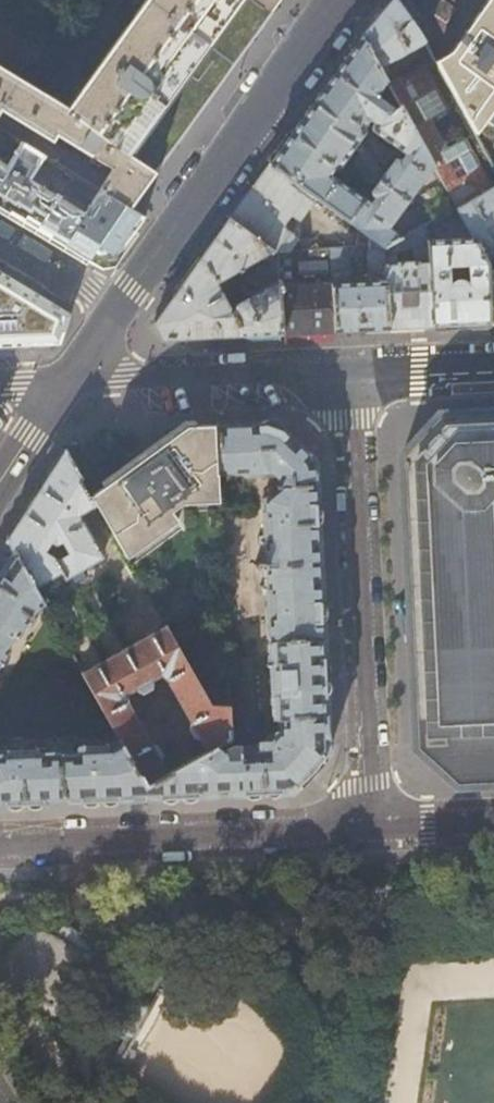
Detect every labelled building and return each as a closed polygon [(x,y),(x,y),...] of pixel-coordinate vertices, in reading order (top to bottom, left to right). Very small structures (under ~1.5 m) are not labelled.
[(1,109),(52,141),(57,134),(113,168),(99,190),(128,209),(146,184),(188,127),(236,62),(281,0),(146,0),(68,106),(67,108),(65,107),(0,70),(0,110),(1,109)] [(395,0),(390,0),(375,18),(360,35),(383,75),(387,73),(383,64),(413,48),(416,54),(427,48),(416,29),(395,0)] [(453,9),(440,0),(437,0),(428,12),(444,22),(453,9)] [(447,56),(435,62),(493,170),(493,0),(487,0),(447,56)] [(380,101),(390,87),(383,75),(360,35),(333,73),(312,103),(332,120),(328,128),(354,147),(364,134),(362,129),(368,122),(376,128),(373,132),(403,155),(404,156),(399,164),(395,159),(383,177),(380,168),(367,153),(361,157),(379,184),(406,203),(433,167),(401,108),(395,112),(380,101)] [(486,260),(493,256),(493,238),(492,240),(485,229),(493,224),(493,186),(489,189),(423,70),(421,70),(418,66),(415,68),(416,73),(390,87),(401,108),(433,167),(456,208),(468,229),(474,240),(486,260)] [(337,170),(354,147),(328,128),(332,120),(312,103),(290,133),(268,163),(316,198),(370,237),(384,248),(401,237),(388,226),(406,203),(379,184),(361,157),(355,165),(363,180),(364,184),(376,186),(370,194),(374,198),(370,204),(330,176),(329,174),(333,170),(337,170)] [(143,218),(128,209),(99,190),(49,161),(40,176),(58,188),(65,183),(70,186),(70,189),(92,201),(93,203),(85,216),(77,208),(72,208),(39,188),(40,185),(35,183),(34,184),(30,183),(29,180),(43,158),(21,143),(6,167),(0,163),(0,207),(76,253),(95,265),(111,262),(126,242),(143,218)] [(298,222),(316,198),(268,163),(248,191),(229,218),(278,251),(290,250),(298,240),(283,228),(291,217),(298,222)] [(459,234),(468,229),(456,208),(442,216),(447,224),(452,222),(459,234)] [(181,285),(153,324),(162,340),(281,334),(278,251),(229,218),(216,237),(181,285)] [(426,225),(401,237),(384,248),(388,329),(408,328),(432,327),(428,241),(426,225)] [(363,255),(363,248),(330,250),(330,257),(332,284),(335,332),(358,331),(388,329),(384,248),(370,237),(369,247),(367,248),(368,282),(351,283),(350,282),(349,256),(363,255)] [(428,241),(432,327),(461,326),(489,325),(486,260),(474,240),(428,241)] [(335,332),(332,284),(297,284),(296,283),(295,261),(300,261),(300,272),(324,269),(324,258),(330,257),(330,250),(290,250),(278,251),(281,334),(311,333),(335,332)] [(486,260),(489,325),(493,324),(493,256),(486,260)] [(0,272),(0,347),(52,345),(58,336),(66,326),(63,309),(27,288),(0,272)] [(401,454),(415,748),(456,784),(493,782),(493,412),(437,415),(401,454)] [(32,804),(84,801),(166,798),(243,794),(292,792),(328,751),(325,685),(319,567),(314,465),(309,454),(274,423),(243,424),(214,426),(217,474),(265,473),(268,469),(278,478),(277,487),(274,487),(273,490),(261,499),(262,513),(270,513),(271,515),(271,544),(264,544),(265,590),(275,590),(276,620),(267,620),(269,664),(278,664),(280,694),(271,695),(272,719),(278,720),(278,737),(272,744),(238,746),(238,759),(237,760),(224,760),(223,754),(212,745),(204,749),(164,772),(144,783),(118,737),(106,743),(109,750),(105,753),(82,753),(81,748),(60,748),(59,746),(37,747),(36,754),(35,755),(8,755),(8,753),(1,753),(0,753),(0,805),(32,804)] [(197,427),(185,427),(89,494),(93,502),(162,623),(191,672),(224,650),(217,474),(214,426),(197,427)] [(71,578),(82,572),(79,566),(80,565),(100,554),(76,511),(93,502),(89,494),(64,450),(32,499),(6,539),(14,552),(31,581),(56,568),(61,575),(67,572),(71,578)] [(14,552),(0,573),(0,667),(9,653),(5,648),(13,635),(19,638),(32,618),(44,606),(31,581),(14,552)] [(191,672),(162,623),(81,670),(118,737),(144,783),(164,772),(157,760),(159,752),(154,743),(147,742),(124,700),(123,691),(132,686),(137,689),(146,687),(149,682),(149,676),(159,670),(187,717),(184,726),(189,736),(198,737),(204,749),(212,745),(227,735),(226,706),(210,705),(206,702),(191,672)] [(149,994),(134,986),(121,986),(110,991),(104,998),(101,1006),(101,1016),(103,1023),(108,1030),(124,1040),(114,1059),(128,1066),(134,1052),(129,1049),(129,1047),(158,993),(165,996),(166,994),(167,994),(173,983),(159,975),(149,994)]
